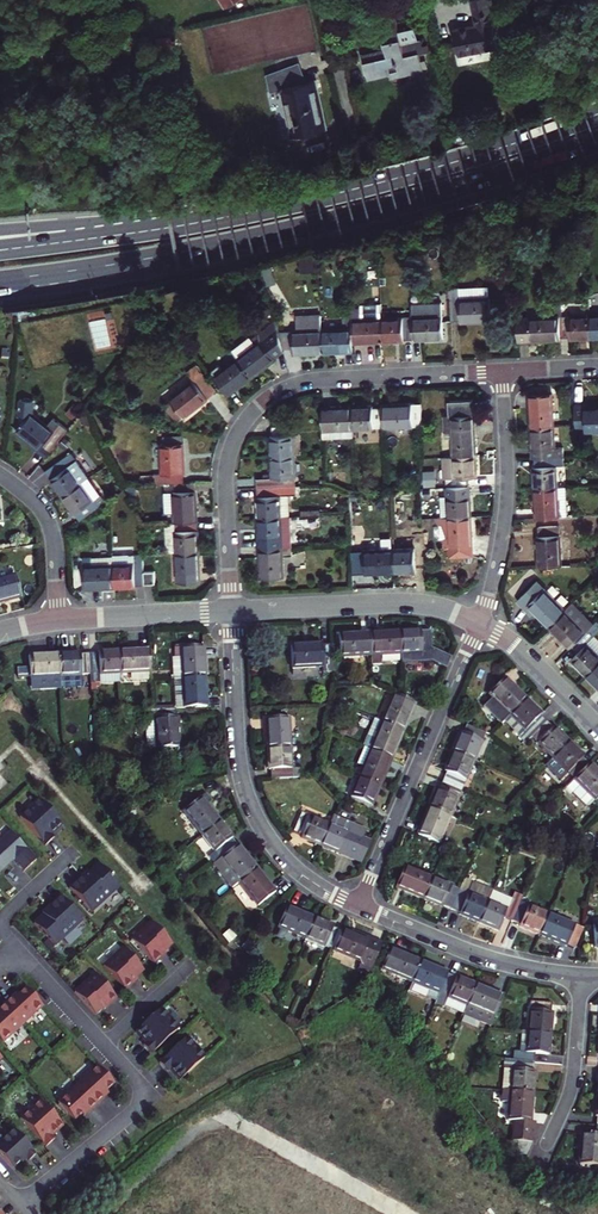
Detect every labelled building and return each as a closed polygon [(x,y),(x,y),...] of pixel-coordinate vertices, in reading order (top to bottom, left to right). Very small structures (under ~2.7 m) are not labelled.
[(226,10),(239,2),(242,2),(246,0),(219,0),(226,10)] [(490,0),(480,0),(470,2),(475,28),(452,33),(457,58),(497,50),(492,26),(494,25),(491,9),(490,0)] [(387,78),(421,71),(417,57),(427,55),(426,49),(421,50),(420,44),(417,45),(414,32),(398,36),(393,15),(377,19),(383,45),(384,52),(360,57),(365,81),(387,77),(387,78)] [(174,51),(173,43),(162,45),(161,41),(154,42),(157,57),(163,56),(163,53),(174,51)] [(290,140),(325,132),(316,93),(314,85),(304,87),(298,71),(265,79),(269,96),(278,93),(290,140)] [(421,71),(387,78),(388,83),(421,75),(421,71)] [(488,287),(450,289),(452,320),(462,320),(462,321),(474,321),(489,320),(488,287)] [(442,303),(411,304),(412,318),(413,339),(429,338),(444,337),(442,303)] [(359,308),(359,321),(379,319),(378,304),(358,305),(359,308)] [(368,341),(380,340),(379,319),(359,321),(359,308),(348,309),(349,313),(350,342),(368,341)] [(341,343),(350,342),(349,313),(339,313),(340,330),(321,331),(322,352),(334,352),(342,351),(341,343)] [(321,331),(321,314),(296,315),(297,332),(321,331)] [(588,338),(597,338),(597,315),(588,316),(588,338)] [(558,317),(558,337),(567,337),(567,339),(575,339),(588,338),(588,316),(558,317)] [(515,319),(516,341),(538,340),(558,339),(558,337),(558,317),(515,319)] [(397,340),(413,339),(412,318),(379,319),(380,340),(397,340)] [(269,355),(279,346),(276,333),(273,323),(257,337),(261,342),(236,363),(249,379),(260,370),(273,359),(269,355)] [(305,353),(322,352),(321,331),(297,332),(291,333),(292,351),(292,354),(305,353)] [(281,352),(292,351),(291,333),(276,333),(279,346),(281,352)] [(351,351),(350,342),(341,343),(342,351),(351,351)] [(238,388),(249,379),(236,363),(220,376),(214,368),(208,373),(226,398),(238,388)] [(215,396),(203,380),(163,409),(178,424),(194,412),(208,403),(207,402),(215,396)] [(547,423),(545,392),(523,393),(524,410),(526,424),(547,423)] [(43,449),(50,455),(63,439),(69,432),(55,420),(49,428),(32,414),(34,403),(20,401),(18,417),(25,423),(18,432),(30,441),(41,451),(43,449)] [(453,415),(474,414),(474,402),(452,402),(453,415)] [(578,403),(568,404),(570,431),(597,429),(597,406),(588,407),(578,407),(578,403)] [(382,410),(383,431),(412,429),(412,427),(423,426),(422,407),(399,408),(382,409),(382,410)] [(350,410),(351,432),(383,431),(382,410),(373,411),(373,409),(363,410),(350,410)] [(352,453),(351,432),(350,410),(339,411),(329,411),(329,413),(320,414),(322,454),(352,453)] [(454,433),(454,457),(476,456),(475,437),(475,426),(474,414),(453,415),(444,415),(444,434),(454,433)] [(547,423),(526,424),(527,438),(527,446),(529,446),(529,455),(550,454),(547,423)] [(271,458),(292,457),(290,425),(271,426),(271,435),(270,435),(270,445),(271,458)] [(161,445),(161,485),(172,485),(182,485),(181,464),(181,445),(161,445)] [(550,454),(529,455),(530,465),(529,465),(530,472),(531,486),(552,485),(550,454)] [(476,466),(476,456),(454,457),(455,478),(447,478),(448,489),(469,487),(468,477),(477,477),(476,466)] [(255,489),(294,487),(292,457),(271,458),(272,469),(272,479),(255,480),(255,489)] [(56,488),(63,497),(80,486),(62,461),(46,473),(56,488)] [(80,521),(103,505),(86,481),(80,486),(63,497),(72,509),(80,521)] [(552,485),(531,486),(532,499),(533,516),(562,514),(559,484),(552,485)] [(195,507),(194,485),(182,485),(172,485),(172,496),(165,496),(166,516),(173,515),(174,524),(196,524),(195,507)] [(294,496),(294,487),(255,489),(256,505),(257,519),(279,517),(288,517),(287,496),(294,496)] [(471,507),(471,497),(469,497),(469,487),(448,489),(450,519),(472,518),(471,507)] [(279,517),(257,519),(257,525),(257,540),(259,540),(259,549),(289,547),(288,537),(288,517),(279,517)] [(472,518),(450,519),(452,550),(474,548),(473,533),(472,518)] [(174,524),(165,524),(165,533),(166,533),(167,555),(176,555),(198,555),(197,538),(196,524),(174,524)] [(532,534),(530,534),(531,548),(532,567),(554,565),(551,525),(532,526),(532,534)] [(259,549),(258,549),(258,565),(259,578),(282,577),(281,557),(289,557),(289,547),(259,549)] [(423,567),(422,547),(392,548),(392,571),(408,570),(414,570),(414,567),(423,567)] [(392,571),(392,548),(361,549),(362,572),(376,571),(392,571)] [(198,555),(176,555),(177,584),(196,583),(196,573),(199,573),(198,566),(198,555)] [(112,589),(111,568),(111,560),(81,562),(84,591),(101,590),(112,589)] [(143,569),(142,566),(111,568),(112,589),(129,588),(143,587),(143,585),(143,569)] [(153,569),(143,569),(143,585),(153,585),(154,585),(153,569)] [(14,574),(0,579),(0,602),(20,595),(14,574)] [(527,603),(542,587),(534,579),(516,599),(530,613),(534,609),(527,603)] [(548,623),(563,608),(542,587),(527,603),(534,609),(540,615),(548,623)] [(563,608),(548,623),(560,635),(563,638),(564,637),(570,643),(584,628),(590,622),(569,601),(563,608)] [(570,643),(577,650),(568,659),(576,666),(584,674),(597,659),(597,658),(583,644),(591,635),(584,628),(570,643)] [(450,658),(430,649),(430,633),(420,633),(420,632),(413,632),(399,633),(400,655),(401,665),(430,663),(445,670),(450,658)] [(371,656),(400,655),(399,633),(385,633),(379,633),(379,635),(370,635),(371,656)] [(341,657),(371,656),(370,635),(370,634),(353,635),(340,635),(341,657)] [(203,649),(176,650),(176,659),(184,658),(185,680),(205,679),(205,666),(205,658),(203,658),(203,649)] [(333,671),(332,651),(322,651),(322,650),(317,651),(292,651),(292,673),(333,671)] [(121,653),(121,675),(150,673),(150,651),(133,652),(121,653)] [(91,657),(92,677),(121,675),(121,653),(108,654),(100,655),(100,656),(91,657)] [(92,677),(91,657),(82,658),(82,656),(74,657),(61,657),(63,691),(93,688),(92,677)] [(63,691),(61,657),(44,658),(30,659),(31,671),(32,679),(32,681),(41,680),(42,692),(63,691)] [(185,680),(184,658),(176,659),(178,681),(185,680)] [(584,674),(594,684),(597,687),(597,659),(584,674)] [(32,679),(31,671),(23,672),(23,680),(32,679)] [(150,673),(121,675),(122,687),(151,685),(150,673)] [(121,675),(92,677),(93,688),(122,687),(121,675)] [(205,679),(185,680),(186,709),(206,708),(206,692),(205,679)] [(41,680),(32,681),(32,693),(42,692),(41,680)] [(186,709),(185,680),(178,681),(179,710),(186,709)] [(508,687),(501,681),(488,695),(491,698),(483,706),(500,723),(503,720),(523,700),(516,692),(509,686),(508,687)] [(414,719),(420,704),(415,702),(401,696),(389,724),(409,732),(414,719)] [(532,710),(523,700),(503,720),(518,735),(517,737),(524,744),(530,738),(544,723),(537,716),(538,715),(532,710)] [(176,719),(175,710),(152,712),(144,712),(145,721),(156,720),(158,751),(180,749),(178,730),(178,719),(176,719)] [(268,750),(289,749),(287,719),(266,720),(267,736),(268,750)] [(156,720),(145,721),(147,751),(158,751),(156,720)] [(550,730),(544,723),(530,738),(550,759),(566,744),(555,733),(551,729),(550,730)] [(378,751),(395,759),(398,751),(400,752),(403,745),(409,732),(389,724),(378,751)] [(482,732),(465,725),(461,733),(459,733),(456,740),(451,751),(470,760),(482,732)] [(575,753),(566,744),(550,759),(572,781),(586,766),(579,759),(580,758),(575,753)] [(271,779),(291,778),(289,749),(268,750),(269,764),(269,771),(270,771),(271,779)] [(366,779),(385,787),(390,776),(394,767),(392,766),(395,759),(378,751),(366,779)] [(470,760),(451,751),(446,764),(443,772),(445,773),(441,781),(459,788),(470,760)] [(587,765),(586,766),(572,781),(592,801),(597,795),(597,776),(597,775),(587,765)] [(385,787),(366,779),(354,807),(371,814),(375,806),(377,807),(380,799),(385,787)] [(459,788),(441,781),(438,790),(436,789),(433,796),(429,807),(448,815),(455,797),(464,800),(467,792),(459,788)] [(204,837),(221,824),(211,812),(208,807),(213,804),(207,796),(185,813),(204,837)] [(64,826),(40,800),(20,817),(46,846),(50,843),(55,838),(53,836),(64,826)] [(448,815),(429,807),(423,821),(417,835),(436,843),(448,815)] [(300,814),(293,832),(302,835),(301,837),(306,839),(321,845),(329,826),(300,814)] [(361,828),(333,816),(329,826),(321,845),(335,851),(341,854),(341,853),(349,856),(357,835),(361,828)] [(229,834),(221,824),(204,837),(222,860),(238,848),(233,840),(234,840),(229,834)] [(0,840),(0,870),(13,858),(23,869),(28,864),(35,858),(10,831),(0,840)] [(371,841),(357,835),(349,856),(363,862),(371,841)] [(241,884),(258,870),(247,856),(245,854),(244,855),(238,848),(222,860),(217,864),(236,888),(241,884)] [(79,879),(69,887),(91,911),(119,886),(99,864),(89,873),(87,871),(79,879)] [(241,884),(260,907),(277,894),(267,881),(258,870),(241,884)] [(410,895),(423,900),(432,881),(404,870),(396,889),(410,895)] [(432,881),(423,900),(435,905),(442,908),(442,906),(452,910),(459,892),(432,881)] [(464,881),(459,892),(452,910),(460,913),(459,915),(464,917),(479,923),(486,903),(491,893),(464,881)] [(82,920),(60,896),(41,913),(43,915),(38,920),(33,924),(53,946),(82,920)] [(505,911),(486,903),(479,923),(488,927),(498,931),(503,918),(511,921),(518,903),(510,900),(505,911)] [(538,934),(546,915),(518,903),(511,921),(520,925),(519,926),(522,928),(538,934)] [(307,940),(315,919),(300,913),(287,908),(279,928),(307,940)] [(546,915),(538,934),(553,940),(565,945),(573,926),(546,915)] [(315,919),(307,940),(335,951),(343,932),(334,928),(335,927),(329,925),(315,919)] [(151,921),(131,940),(153,964),(162,956),(166,953),(165,952),(172,944),(151,921)] [(343,932),(335,951),(350,957),(344,972),(356,977),(360,969),(371,973),(381,946),(362,938),(343,931),(343,932)] [(123,948),(103,966),(125,990),(134,982),(137,979),(136,978),(144,971),(123,948)] [(412,980),(421,961),(406,955),(402,953),(402,955),(391,950),(384,968),(412,980)] [(421,961),(412,980),(441,992),(448,974),(449,973),(435,967),(421,961)] [(94,974),(74,992),(94,1014),(102,1007),(104,1009),(109,1005),(116,998),(94,974)] [(448,974),(441,992),(436,1003),(445,1007),(446,1005),(465,1013),(468,1004),(476,985),(462,979),(457,976),(457,977),(448,974)] [(476,985),(468,1004),(496,1015),(503,996),(490,990),(476,985)] [(43,1007),(27,989),(19,996),(17,994),(11,999),(5,1005),(23,1024),(43,1007)] [(548,1001),(526,1000),(524,1029),(548,1031),(550,1015),(550,1010),(548,1010),(548,1001)] [(5,1005),(0,1009),(0,1039),(3,1043),(23,1024),(5,1005)] [(180,1027),(162,1008),(138,1030),(145,1038),(149,1042),(145,1045),(152,1053),(180,1027)] [(548,1031),(524,1029),(522,1051),(510,1050),(510,1059),(534,1061),(535,1052),(547,1053),(547,1046),(548,1031)] [(182,1078),(206,1056),(188,1036),(160,1062),(167,1069),(171,1066),(175,1071),(182,1078)] [(515,1068),(514,1091),(534,1092),(535,1078),(536,1070),(534,1070),(534,1061),(510,1059),(508,1059),(507,1068),(515,1068)] [(79,1085),(97,1105),(104,1098),(109,1094),(107,1092),(115,1085),(99,1067),(79,1085)] [(59,1104),(75,1121),(83,1114),(85,1116),(89,1113),(97,1105),(79,1085),(59,1104)] [(533,1123),(534,1092),(514,1091),(510,1142),(533,1143),(534,1143),(535,1139),(536,1125),(536,1123),(533,1123)] [(63,1126),(41,1102),(21,1120),(46,1147),(54,1140),(51,1137),(55,1133),(63,1126)] [(594,1125),(593,1134),(580,1133),(579,1152),(578,1163),(597,1164),(597,1126),(594,1125)] [(13,1129),(0,1141),(0,1154),(13,1168),(19,1162),(21,1164),(27,1159),(28,1161),(31,1158),(36,1154),(13,1129)]
